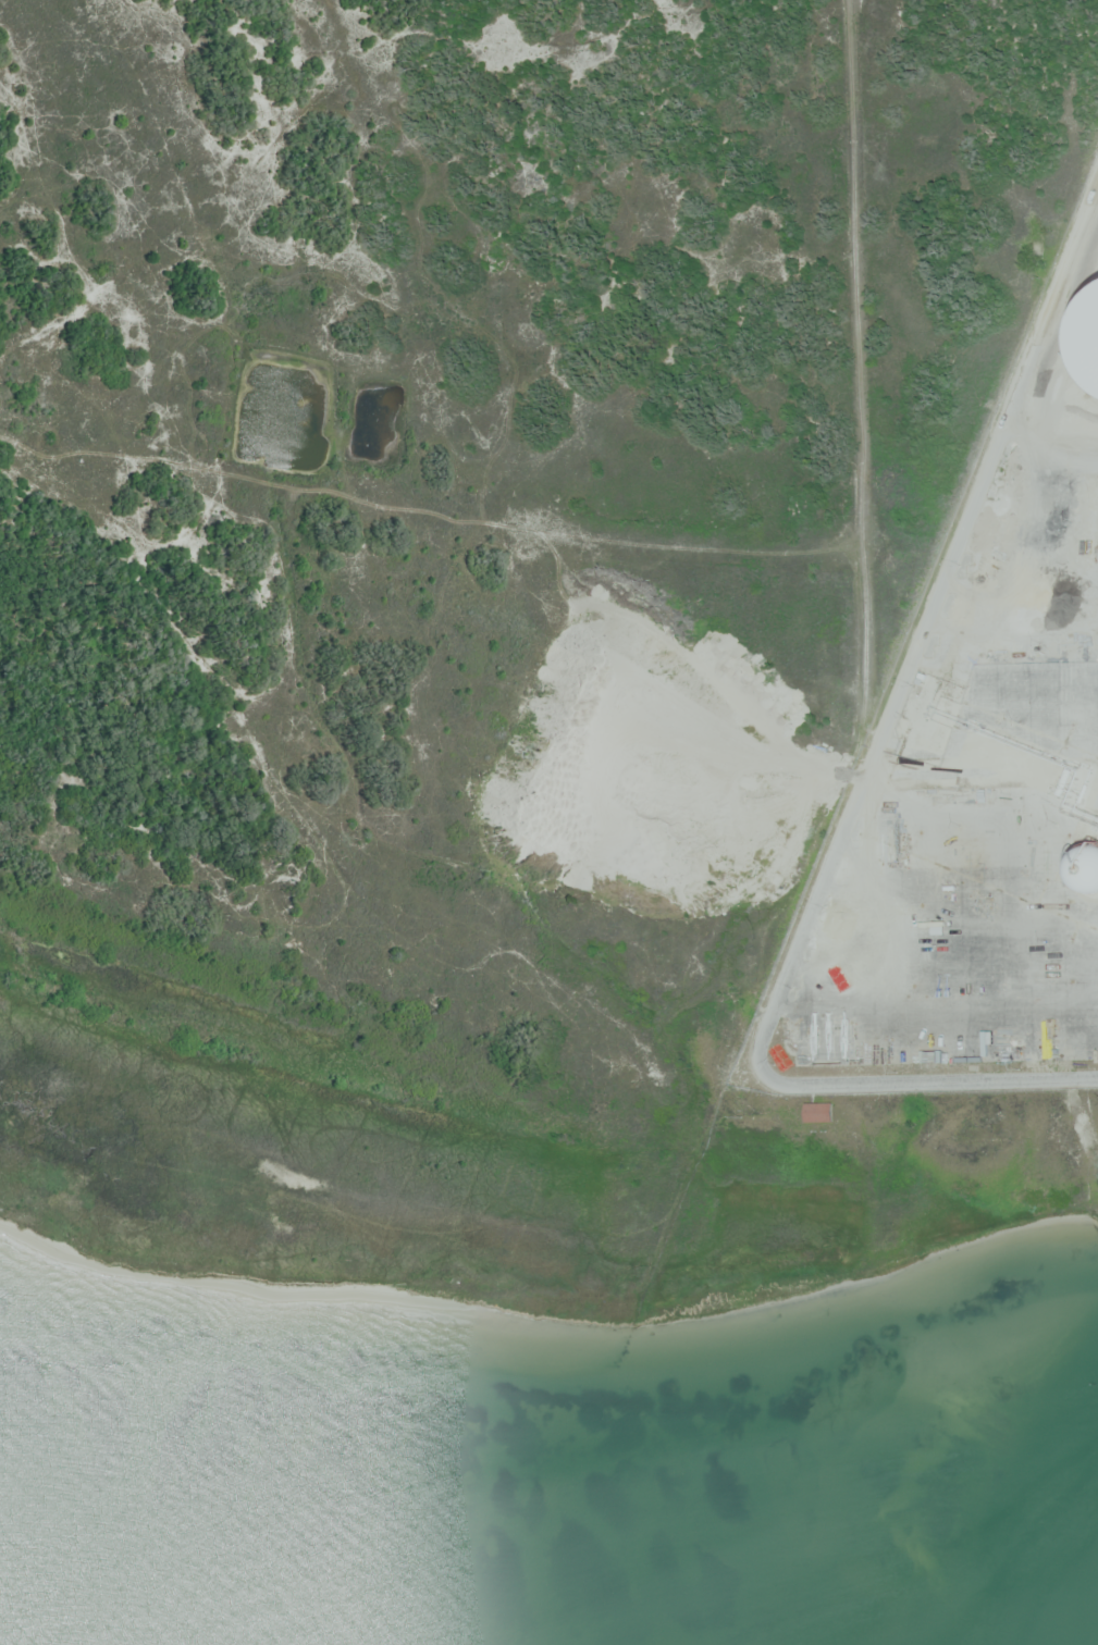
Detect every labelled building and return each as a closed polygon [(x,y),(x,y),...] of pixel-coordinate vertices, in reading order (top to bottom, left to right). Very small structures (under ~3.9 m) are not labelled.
[(1053,509),(1070,509),(1070,448),(1053,448),(1053,509)] [(1097,894),(1097,845),(1095,845),(1087,849),(1082,855),(1077,863),(1076,871),(1078,880),(1083,887),(1089,892),(1097,894)] [(805,1120),(833,1120),(833,1102),(805,1102),(805,1120)]
